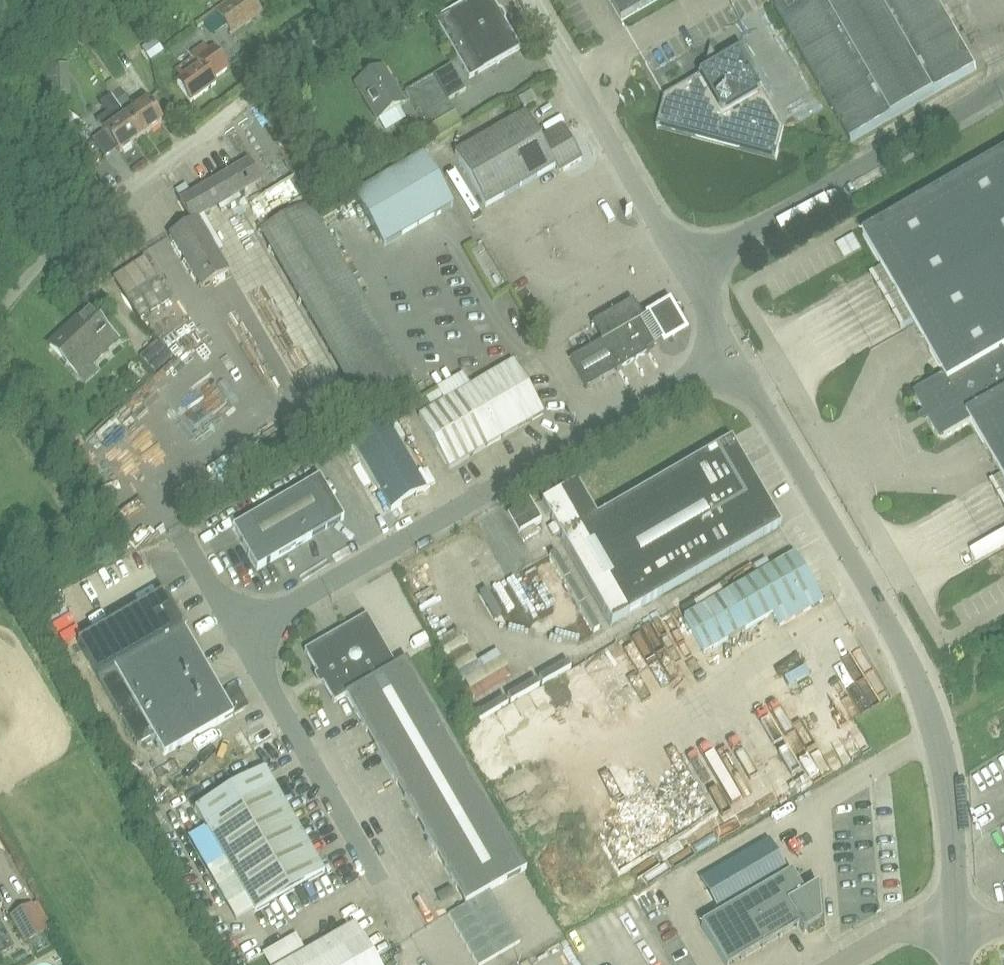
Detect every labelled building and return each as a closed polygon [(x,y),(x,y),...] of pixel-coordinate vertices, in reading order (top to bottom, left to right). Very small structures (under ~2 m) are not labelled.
[(251,0),(241,0),(218,16),(232,35),(261,14),(251,0)] [(448,11),(482,70),(520,48),(493,0),(467,0),(448,11)] [(621,21),(657,0),(609,0),(621,21)] [(850,141),(977,68),(937,0),(769,0),(850,141)] [(141,48),(150,59),(163,50),(155,38),(141,48)] [(182,78),(177,82),(191,101),(216,83),(212,79),(227,68),(212,48),(208,51),(202,44),(192,52),(194,56),(175,70),(182,78)] [(784,129),(741,53),(665,97),(657,128),(776,160),(784,129)] [(420,116),(447,100),(465,89),(450,64),(405,91),(420,116)] [(382,66),(355,83),(377,119),(405,102),(382,66)] [(110,96),(120,110),(129,104),(120,89),(110,96)] [(535,101),(530,92),(518,99),(523,108),(535,101)] [(120,110),(112,98),(100,106),(108,118),(99,125),(119,152),(140,137),(125,116),(120,110)] [(146,100),(125,116),(140,137),(161,122),(146,100)] [(447,100),(420,116),(427,128),(428,128),(435,139),(460,124),(454,113),(454,112),(447,100)] [(525,112),(485,135),(454,153),(485,207),(516,188),(559,164),(563,170),(581,160),(561,127),(540,139),(525,112)] [(937,434),(944,436),(971,421),(1003,479),(1003,151),(862,233),(944,374),(918,389),(916,396),(937,434)] [(453,205),(422,153),(353,193),(383,246),(453,205)] [(256,183),(258,181),(246,160),(198,188),(184,166),(166,177),(181,200),(180,201),(190,221),(169,235),(201,287),(228,271),(198,218),(234,196),(246,218),(269,205),(256,183)] [(259,231),(360,405),(408,377),(308,202),(259,231)] [(835,245),(844,259),(861,249),(852,235),(835,245)] [(831,295),(841,311),(887,286),(877,269),(831,295)] [(521,291),(533,286),(528,272),(516,276),(521,291)] [(669,294),(646,308),(664,339),(687,325),(669,294)] [(570,359),(586,388),(647,352),(645,349),(653,344),(639,320),(642,317),(632,300),(591,324),(601,340),(570,359)] [(49,344),(70,366),(108,330),(88,308),(49,344)] [(174,330),(181,346),(191,342),(183,326),(174,330)] [(139,357),(154,373),(171,357),(156,341),(139,357)] [(413,406),(448,468),(543,413),(513,361),(468,386),(461,374),(436,388),(437,391),(413,406)] [(390,510),(426,490),(387,420),(351,441),(390,510)] [(541,502),(611,622),(781,524),(731,438),(596,516),(576,481),(541,502)] [(256,569),(343,518),(319,476),(232,527),(256,569)] [(528,534),(550,522),(545,513),(523,525),(528,534)] [(795,553),(683,617),(703,653),(772,613),(779,625),(822,601),(795,553)] [(163,591),(78,640),(97,677),(137,746),(153,736),(163,754),(243,708),(244,703),(237,690),(224,697),(163,591)] [(395,665),(366,613),(304,649),(334,701),(345,695),(465,903),(471,899),(492,887),(526,868),(406,659),(395,665)] [(218,661),(231,649),(222,640),(210,652),(218,661)] [(575,662),(482,713),(487,722),(580,672),(575,662)] [(821,668),(801,682),(811,696),(831,682),(821,668)] [(835,725),(839,742),(850,740),(846,723),(835,725)] [(195,807),(255,912),(324,872),(264,767),(195,807)] [(818,885),(804,893),(791,871),(700,924),(724,964),(731,964),(799,926),(802,932),(821,922),(818,885)] [(498,898),(492,887),(471,899),(477,909),(498,898)] [(652,912),(674,900),(667,888),(645,900),(652,912)] [(483,920),(504,908),(498,898),(477,909),(483,920)] [(456,921),(477,909),(471,899),(465,903),(450,911),(456,921)] [(11,917),(22,942),(41,933),(30,906),(11,917)] [(489,930),(510,918),(504,908),(483,920),(489,930)] [(462,932),(483,920),(477,909),(456,921),(462,932)] [(659,920),(666,933),(683,923),(676,910),(659,920)] [(516,928),(510,918),(489,930),(495,940),(516,928)] [(468,942),(489,930),(483,920),(462,932),(468,942)] [(283,964),(378,964),(354,924),(283,964)] [(11,947),(1,926),(0,927),(0,953),(11,947)] [(522,939),(516,928),(495,940),(501,951),(522,939)] [(474,952),(495,940),(489,930),(468,942),(474,952)] [(480,963),(501,951),(495,940),(474,952),(480,963)] [(691,945),(680,953),(686,963),(698,955),(691,945)]
